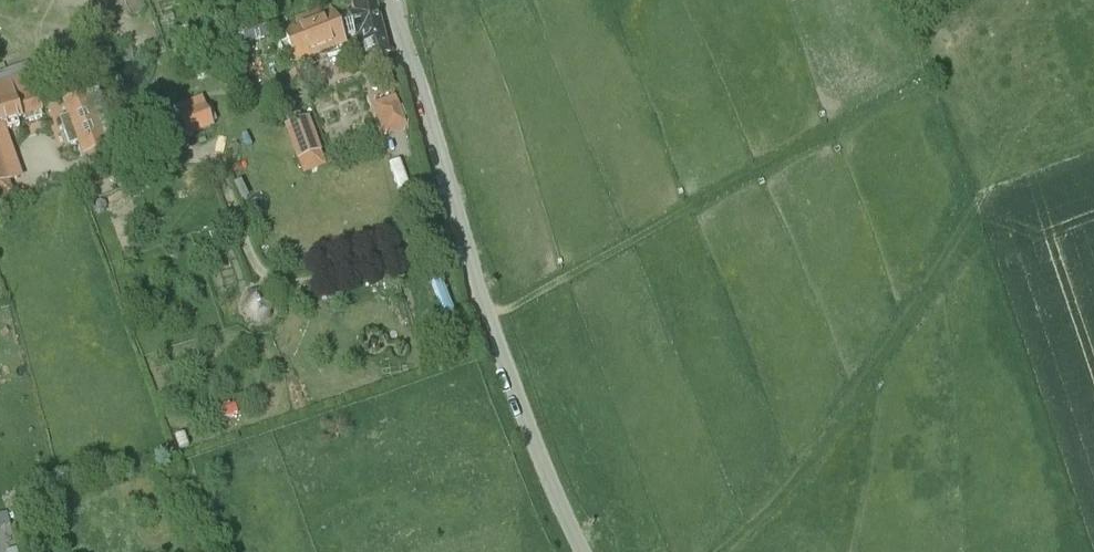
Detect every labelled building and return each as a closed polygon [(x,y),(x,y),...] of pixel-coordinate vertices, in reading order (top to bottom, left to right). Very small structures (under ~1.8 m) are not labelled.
[(356,16),(361,35),(367,64),(388,58),(374,0),(352,0),(356,16)] [(361,35),(356,16),(336,22),(334,19),(284,37),(296,66),(344,47),(344,42),(361,35)] [(266,27),(231,37),(237,56),(272,46),(266,27)] [(85,172),(113,162),(88,92),(61,101),(85,172)] [(407,132),(397,99),(372,107),(383,140),(407,132)] [(204,109),(183,117),(191,138),(212,131),(204,109)] [(325,168),(311,121),(287,128),(302,175),(325,168)]
